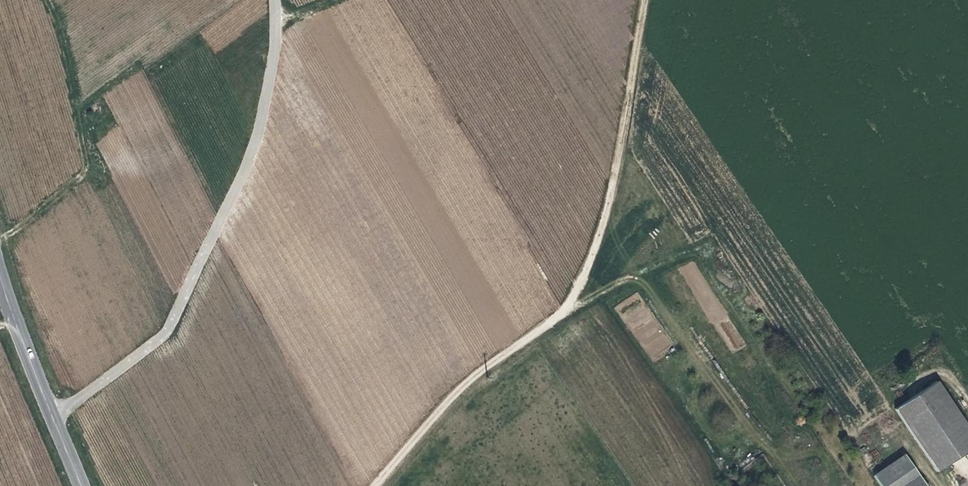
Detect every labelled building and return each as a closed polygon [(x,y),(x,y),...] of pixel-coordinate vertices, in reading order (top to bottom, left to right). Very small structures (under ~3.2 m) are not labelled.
[(934,478),(967,455),(967,437),(934,386),(892,415),(934,478)] [(874,485),(921,485),(902,459),(871,480),(874,485)]
